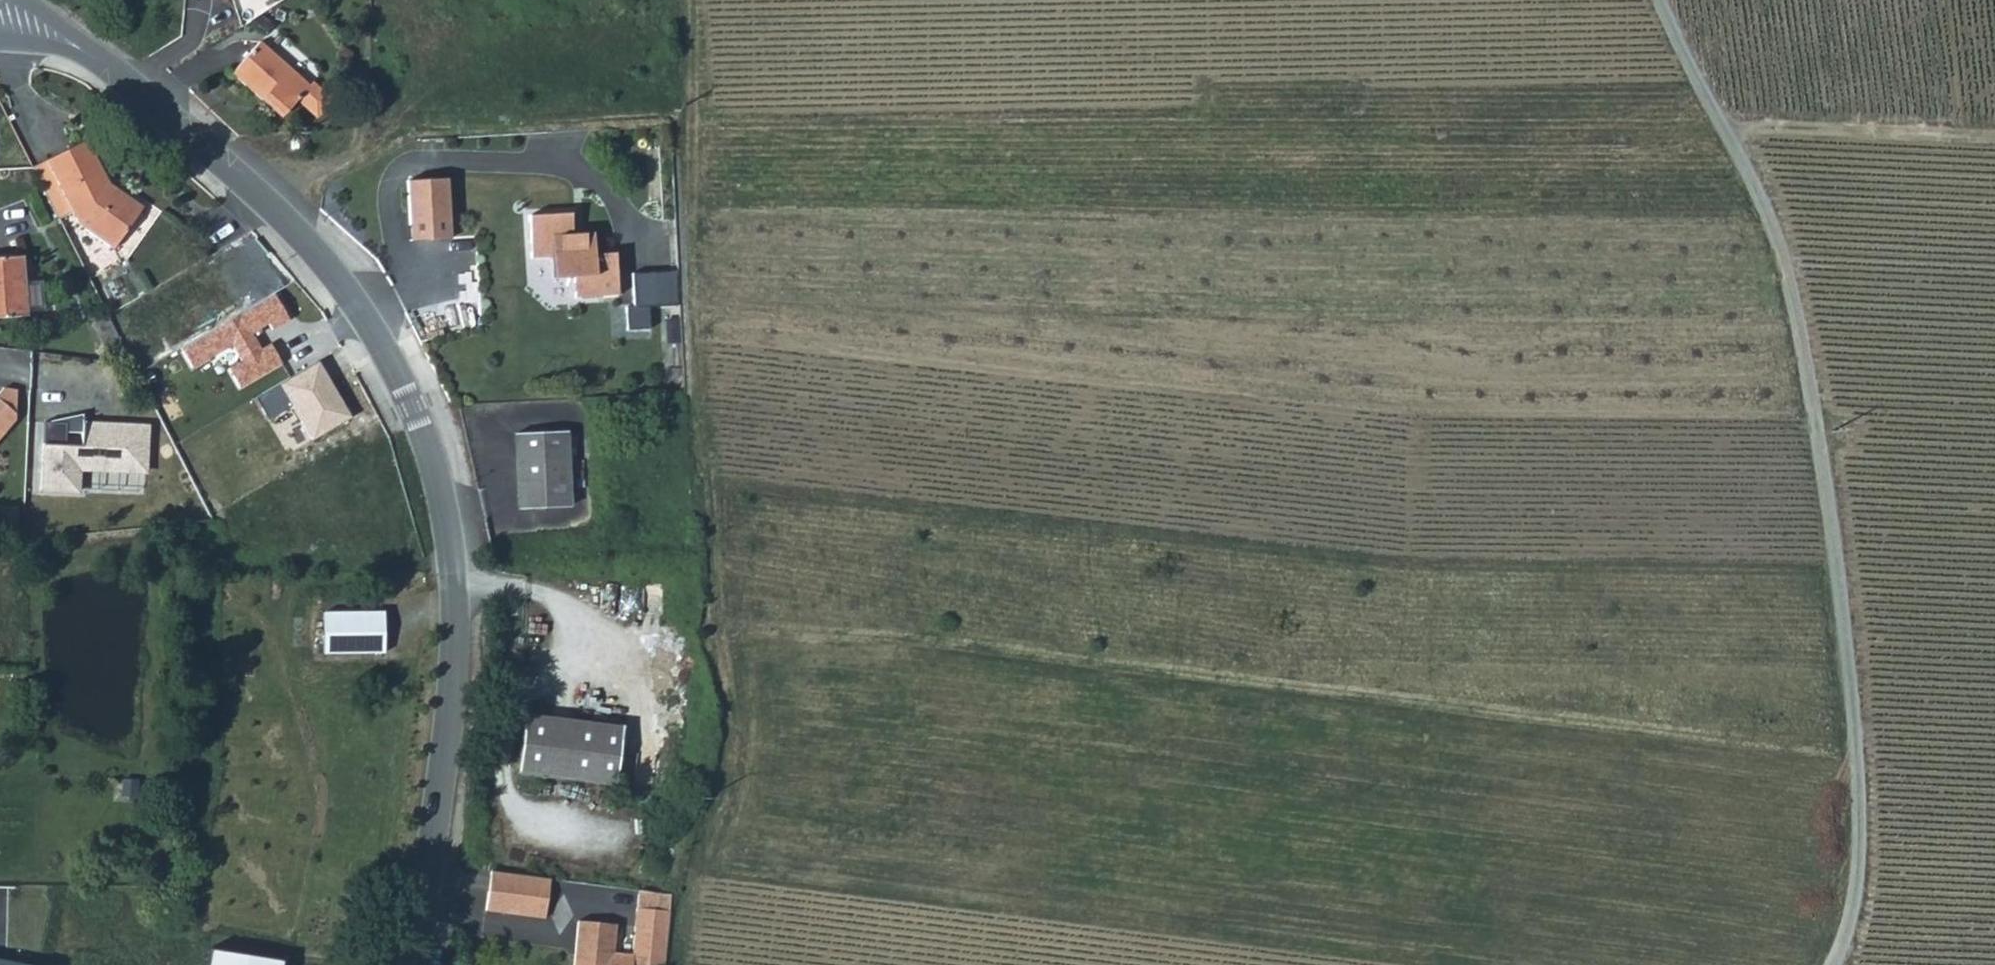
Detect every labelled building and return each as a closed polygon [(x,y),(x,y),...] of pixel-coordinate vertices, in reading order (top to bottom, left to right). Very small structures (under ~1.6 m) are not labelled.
[(316,85),(266,46),(239,80),(270,104),(272,100),(292,116),(316,85)] [(94,234),(114,249),(146,209),(109,180),(87,137),(46,158),(78,222),(79,223),(71,233),(87,243),(94,234)] [(67,235),(71,233),(79,223),(78,222),(46,158),(32,166),(67,235)] [(417,179),(420,239),(460,237),(457,177),(417,179)] [(572,210),(529,213),(532,255),(553,254),(554,275),(575,274),(577,295),(619,292),(617,250),(596,251),(594,230),(573,231),(572,210)] [(0,257),(0,317),(23,316),(20,256),(0,257)] [(658,271),(629,270),(628,295),(657,296),(658,271)] [(227,487),(295,454),(249,364),(183,397),(227,487)] [(13,420),(15,390),(2,388),(0,390),(0,436),(13,420)] [(41,427),(37,495),(74,497),(75,474),(141,477),(144,432),(79,429),(78,451),(62,450),(63,428),(41,427)] [(569,430),(518,433),(522,509),(572,506),(569,430)] [(315,652),(380,653),(381,609),(316,608),(315,652)] [(620,725),(520,711),(510,773),(610,786),(620,725)] [(550,879),(491,871),(486,911),(545,918),(550,879)] [(579,921),(575,964),(665,964),(670,911),(637,908),(633,954),(614,953),(617,924),(579,921)]
